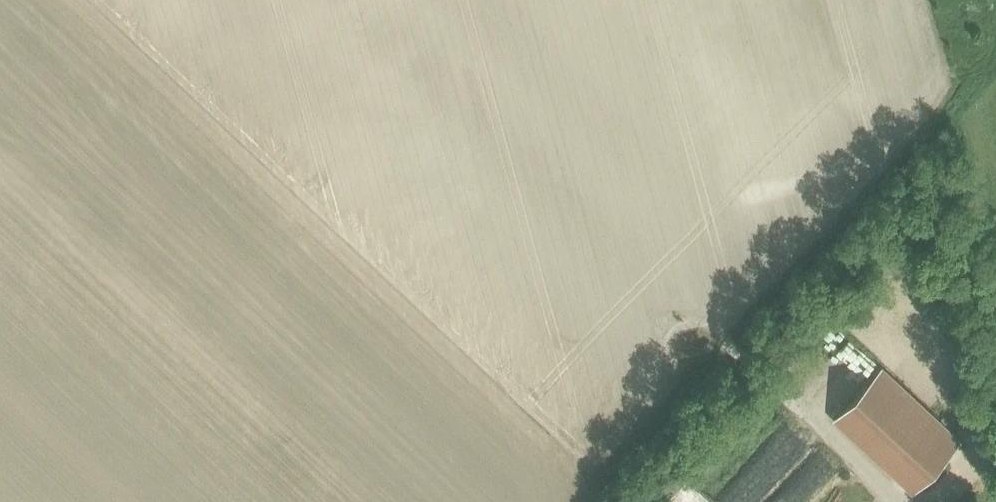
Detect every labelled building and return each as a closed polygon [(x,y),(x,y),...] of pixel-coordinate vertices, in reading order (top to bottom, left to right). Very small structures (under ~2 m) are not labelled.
[(676,344),(676,345),(676,346),(676,347),(677,348),(677,349),(678,349),(679,350),(680,350),(681,351),(682,351),(683,351),(684,350),(685,350),(686,350),(687,349),(688,348),(689,347),(689,346),(689,345),(689,344),(689,343),(689,342),(689,341),(688,340),(687,339),(686,338),(684,338),(683,337),(682,337),(681,338),(680,338),(679,339),(678,339),(677,340),(677,341),(676,342),(676,343),(676,344)] [(833,420),(911,493),(959,441),(881,368),(833,420)]
